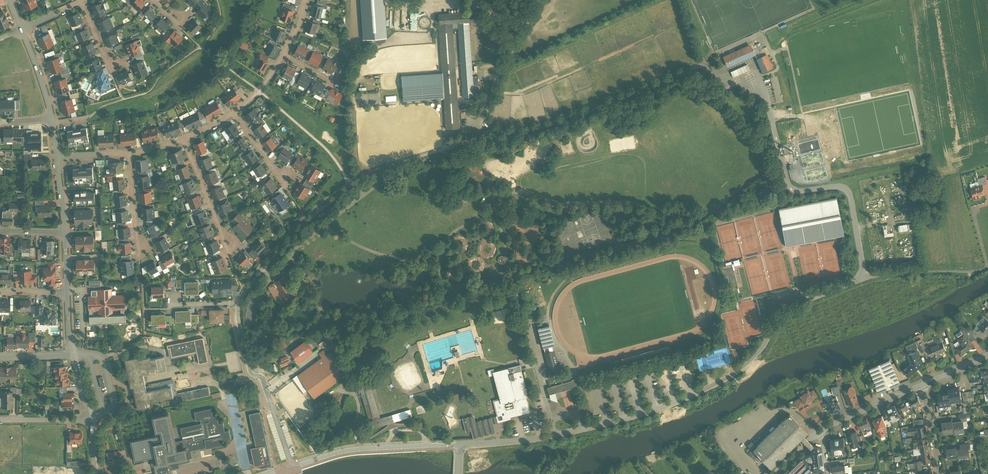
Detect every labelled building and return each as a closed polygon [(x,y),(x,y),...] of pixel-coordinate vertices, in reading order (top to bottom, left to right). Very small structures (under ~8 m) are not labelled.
[(23,5),(24,8),(25,8),(26,10),(38,6),(35,0),(34,0),(23,5)] [(131,5),(132,7),(134,6),(135,7),(136,7),(139,9),(140,8),(141,8),(143,6),(143,5),(145,3),(143,0),(136,0),(131,5)] [(203,0),(196,7),(199,9),(205,3),(203,0)] [(386,37),(383,0),(362,0),(364,38),(386,37)] [(102,3),(92,7),(96,17),(105,13),(106,12),(105,10),(106,10),(103,4),(102,4),(102,3)] [(199,9),(197,12),(203,18),(212,10),(205,3),(199,9)] [(316,5),(313,5),(311,15),(320,17),(322,8),(323,7),(316,5)] [(146,7),(139,14),(142,17),(144,14),(148,9),(146,7)] [(157,14),(150,7),(148,9),(144,14),(151,21),(157,14)] [(291,10),(284,8),(282,14),(281,14),(279,18),(280,18),(290,22),(293,11),(291,10)] [(479,12),(438,15),(439,24),(452,23),(469,22),(480,21),(479,12)] [(79,13),(69,17),(72,25),(73,25),(80,22),(82,21),(79,13)] [(99,22),(98,22),(99,25),(100,28),(101,28),(102,31),(108,29),(113,27),(109,17),(106,19),(99,22)] [(0,21),(0,29),(9,25),(6,20),(7,20),(7,19),(6,18),(0,21)] [(169,25),(162,19),(158,22),(155,26),(162,32),(169,25)] [(195,20),(188,27),(190,29),(195,33),(201,26),(195,20)] [(312,22),(308,21),(305,31),(306,31),(311,32),(314,33),(317,24),(312,22)] [(469,22),(458,23),(458,28),(463,98),(474,97),(473,93),(472,76),(469,22)] [(452,23),(439,24),(442,73),(444,98),(446,129),(459,128),(452,28),(452,23)] [(81,26),(73,29),(75,34),(77,34),(76,33),(83,30),(81,26)] [(276,28),(274,28),(273,32),(273,33),(272,37),(282,41),(286,32),(285,31),(276,28)] [(83,30),(76,33),(77,34),(80,41),(89,37),(86,29),(83,30)] [(195,33),(190,29),(187,32),(192,37),(195,34),(195,33)] [(182,38),(174,31),(172,34),(168,30),(163,36),(169,42),(170,41),(175,46),(182,38)] [(44,35),(38,38),(39,40),(38,41),(39,44),(52,39),(49,33),(44,35)] [(108,36),(105,38),(108,46),(118,42),(116,36),(115,33),(108,36)] [(52,39),(39,44),(41,47),(42,47),(43,50),(54,45),(52,39)] [(136,41),(126,45),(129,52),(130,52),(131,55),(132,55),(139,52),(140,52),(136,41)] [(88,44),(82,47),(83,48),(84,51),(85,55),(86,55),(86,56),(95,52),(92,43),(88,44)] [(275,46),(270,43),(269,45),(267,48),(266,48),(264,50),(267,52),(266,52),(274,56),(279,48),(275,46)] [(755,54),(756,59),(765,55),(759,43),(751,46),(755,54)] [(750,44),(723,56),(725,62),(727,67),(753,55),(755,54),(751,46),(750,44)] [(306,49),(299,45),(294,54),(303,58),(305,56),(306,53),(305,53),(306,51),(307,50),(306,49)] [(322,56),(314,51),(313,52),(310,57),(308,61),(317,66),(322,56)] [(765,55),(756,59),(762,72),(773,67),(769,59),(771,58),(770,55),(768,56),(767,54),(765,55)] [(55,58),(47,61),(48,64),(47,65),(49,68),(61,63),(59,57),(55,58)] [(266,61),(261,57),(259,59),(255,67),(256,67),(256,68),(258,70),(260,69),(264,72),(269,62),(266,61)] [(95,59),(87,63),(89,66),(90,66),(92,71),(102,66),(98,58),(95,59)] [(342,65),(328,58),(324,65),(323,68),(326,70),(326,71),(326,70),(328,71),(328,72),(328,71),(331,73),(334,68),(339,70),(342,65)] [(138,62),(133,64),(138,77),(142,75),(143,75),(143,74),(143,73),(147,72),(143,61),(142,60),(138,62)] [(61,63),(49,68),(50,71),(51,71),(52,74),(60,71),(63,69),(61,63)] [(296,70),(288,66),(283,76),(290,80),(292,77),(295,71),(296,70)] [(103,70),(96,73),(98,79),(106,76),(103,70)] [(131,79),(127,70),(118,74),(118,75),(120,79),(121,79),(123,83),(123,82),(124,83),(127,82),(128,81),(131,79)] [(311,78),(302,73),(300,77),(300,78),(300,79),(299,81),(298,83),(299,84),(306,87),(311,78)] [(442,73),(402,75),(403,101),(444,98),(442,73)] [(106,76),(98,79),(95,80),(97,84),(95,87),(97,91),(100,92),(101,90),(104,89),(105,90),(106,88),(110,86),(109,83),(109,82),(109,79),(107,79),(106,76)] [(66,78),(54,81),(55,84),(54,84),(55,88),(68,84),(66,78)] [(325,85),(316,81),(311,90),(312,92),(314,93),(316,93),(319,94),(320,95),(323,88),(325,85)] [(68,84),(55,88),(56,92),(57,91),(58,94),(68,91),(70,90),(68,84)] [(233,89),(228,93),(234,102),(235,102),(238,99),(240,97),(236,91),(233,88),(233,89)] [(342,94),(331,89),(330,91),(327,98),(334,101),(334,100),(338,102),(342,94)] [(234,102),(228,93),(222,97),(222,98),(224,100),(228,106),(231,104),(234,102)] [(71,99),(60,102),(61,104),(60,104),(61,108),(74,105),(72,99),(72,98),(71,99)] [(216,102),(210,105),(215,115),(222,111),(218,104),(216,101),(216,102)] [(74,105),(61,108),(62,112),(63,112),(63,114),(75,111),(74,105)] [(210,105),(204,109),(209,118),(215,115),(210,105)] [(257,113),(254,109),(255,109),(254,109),(245,115),(250,124),(254,122),(260,117),(257,113),(258,113),(257,113)] [(197,112),(191,115),(195,126),(197,125),(198,124),(199,124),(202,122),(201,120),(197,112)] [(195,126),(191,115),(184,118),(187,126),(189,128),(191,127),(192,127),(194,126),(194,127),(195,126)] [(177,121),(170,123),(174,134),(176,133),(177,132),(177,133),(181,131),(180,128),(177,121)] [(164,126),(163,126),(166,132),(167,136),(170,135),(170,134),(172,134),(174,134),(170,123),(164,126)] [(233,124),(225,129),(230,136),(231,137),(237,134),(236,133),(238,131),(233,124)] [(261,124),(254,129),(260,137),(267,132),(261,124)] [(157,127),(149,129),(152,140),(159,138),(158,133),(157,127)] [(86,128),(81,129),(81,133),(74,134),(73,130),(67,131),(69,144),(75,143),(75,142),(78,141),(79,143),(89,141),(86,128)] [(149,129),(142,130),(143,137),(144,142),(152,140),(149,129)] [(12,130),(3,130),(3,137),(3,141),(4,141),(12,141),(12,130)] [(20,130),(12,130),(12,141),(20,141),(20,137),(20,130)] [(28,133),(28,142),(41,141),(41,132),(32,133),(28,133)] [(135,132),(128,133),(129,144),(136,143),(136,138),(135,132)] [(121,134),(121,140),(122,145),(129,144),(128,133),(121,134)] [(113,135),(103,135),(103,136),(99,136),(99,139),(99,145),(99,146),(106,146),(109,146),(114,145),(114,139),(113,135)] [(243,137),(235,142),(236,143),(235,146),(239,147),(241,150),(245,148),(248,145),(243,137)] [(268,139),(264,143),(269,150),(270,150),(272,148),(273,148),(276,146),(272,140),(270,138),(268,139)] [(29,150),(29,151),(31,151),(41,151),(41,141),(28,142),(29,150)] [(204,141),(194,145),(195,148),(195,151),(196,150),(197,154),(206,150),(206,148),(207,147),(206,143),(205,143),(204,141)] [(292,153),(284,148),(278,156),(287,162),(287,161),(292,154),(292,153)] [(181,150),(170,154),(173,162),(176,161),(183,158),(184,158),(181,150)] [(244,155),(244,156),(247,160),(248,159),(250,163),(249,163),(250,164),(257,158),(252,150),(251,151),(244,155)] [(293,164),(292,165),(301,171),(307,161),(299,155),(297,158),(293,164)] [(204,159),(200,160),(203,169),(212,166),(210,161),(212,161),(210,156),(209,157),(204,159)] [(40,159),(38,159),(38,160),(32,160),(32,164),(32,169),(42,169),(45,169),(46,169),(46,160),(40,160),(40,159)] [(147,159),(136,160),(137,170),(138,170),(146,169),(148,169),(148,167),(148,166),(148,164),(147,163),(147,159)] [(544,167),(544,164),(542,162),(540,161),(537,162),(536,164),(536,167),(538,169),(539,169),(541,169),(543,168),(544,167)] [(122,162),(110,163),(111,169),(110,170),(110,172),(111,173),(116,173),(123,172),(122,162)] [(261,163),(253,168),(258,176),(259,176),(265,172),(266,171),(261,163)] [(178,169),(178,170),(179,173),(179,174),(180,174),(181,177),(190,174),(188,170),(188,169),(187,165),(186,166),(178,169)] [(312,165),(305,176),(307,177),(313,181),(315,179),(317,176),(317,175),(320,171),(312,165)] [(87,172),(79,172),(79,168),(73,169),(74,182),(80,182),(80,180),(83,180),(83,182),(87,181),(93,181),(93,168),(87,168),(87,172)] [(210,173),(205,175),(209,184),(213,182),(218,180),(215,171),(214,171),(210,173)] [(258,176),(256,178),(258,181),(265,176),(267,175),(265,172),(259,176),(258,176)] [(140,176),(138,177),(139,186),(149,185),(148,176),(140,176)] [(265,176),(258,181),(262,185),(268,181),(268,180),(265,176)] [(985,176),(977,179),(979,186),(982,185),(987,184),(985,176)] [(313,181),(307,177),(304,181),(312,186),(315,182),(313,181)] [(121,179),(114,179),(114,180),(115,189),(125,188),(124,178),(121,179)] [(268,181),(262,185),(264,189),(268,194),(277,187),(271,178),(268,180),(268,181)] [(192,180),(183,183),(187,192),(194,189),(196,189),(192,180)] [(312,186),(304,181),(303,184),(309,189),(310,189),(312,186)] [(303,184),(300,183),(294,192),(303,198),(309,189),(303,184)] [(979,186),(971,188),(974,198),(981,196),(980,195),(985,194),(982,185),(979,186)] [(216,188),(211,190),(215,199),(219,197),(224,195),(220,186),(216,188)] [(279,189),(271,194),(272,195),(273,197),(273,198),(281,192),(279,189)] [(90,191),(74,192),(75,202),(77,202),(81,202),(81,204),(89,204),(89,202),(93,202),(95,202),(94,192),(90,192),(90,191)] [(143,193),(139,193),(140,202),(146,202),(147,202),(148,201),(151,201),(150,192),(143,193)] [(281,192),(273,198),(272,201),(274,204),(273,205),(275,208),(280,209),(289,204),(285,198),(285,199),(283,196),(281,192)] [(122,195),(115,195),(115,196),(115,200),(117,200),(117,205),(126,204),(125,194),(122,195)] [(195,196),(188,199),(191,208),(195,206),(202,204),(198,195),(195,196)] [(837,198),(778,209),(785,246),(844,235),(837,198)] [(220,204),(217,205),(220,212),(222,211),(224,212),(227,211),(228,209),(230,208),(231,207),(230,205),(229,204),(228,201),(220,204)] [(44,205),(39,205),(39,206),(39,216),(44,216),(45,216),(50,216),(51,215),(51,206),(47,206),(46,205),(44,205)] [(144,208),(143,208),(141,210),(142,218),(154,217),(153,207),(144,208)] [(92,210),(75,210),(76,224),(79,224),(79,226),(89,226),(89,224),(92,223),(92,210)] [(122,211),(116,212),(117,221),(128,219),(127,210),(122,211)] [(199,212),(193,215),(196,223),(207,219),(204,210),(199,212)] [(248,222),(244,222),(244,219),(238,213),(231,220),(235,225),(234,226),(234,227),(235,228),(236,228),(236,229),(236,230),(237,231),(238,232),(239,232),(242,235),(245,233),(245,232),(249,232),(252,228),(250,225),(248,225),(248,222)] [(12,214),(5,214),(5,215),(2,215),(2,224),(12,224),(12,214)] [(148,226),(148,227),(149,229),(147,230),(149,233),(150,232),(153,237),(161,232),(158,228),(159,227),(157,224),(157,225),(156,223),(155,223),(153,224),(148,226)] [(913,223),(899,225),(900,231),(914,229),(913,223)] [(200,228),(199,229),(201,233),(202,234),(203,238),(206,236),(213,234),(210,224),(209,225),(200,228)] [(894,235),(894,232),(888,232),(887,224),(884,225),(885,236),(894,235)] [(126,228),(119,228),(119,229),(120,237),(130,236),(129,227),(126,228)] [(86,235),(83,236),(82,236),(76,236),(76,241),(76,244),(76,248),(79,248),(80,249),(80,250),(81,250),(81,249),(89,249),(90,249),(90,248),(90,247),(93,247),(93,243),(93,240),(93,236),(87,236),(86,235)] [(0,237),(0,252),(8,252),(8,246),(9,238),(0,237)] [(159,241),(156,242),(160,251),(169,246),(169,244),(168,243),(167,242),(166,239),(165,237),(159,241)] [(261,242),(258,239),(251,245),(254,248),(258,253),(259,252),(262,249),(265,246),(265,244),(263,242),(261,242)] [(25,240),(25,241),(18,241),(18,251),(30,251),(30,247),(30,240),(25,240)] [(213,241),(206,244),(209,252),(219,248),(216,240),(213,241)] [(52,241),(43,241),(42,252),(47,252),(47,253),(52,253),(52,250),(53,250),(54,242),(52,242),(52,241)] [(129,242),(120,243),(120,246),(118,246),(119,250),(121,250),(121,253),(131,252),(131,251),(131,248),(130,246),(131,246),(130,242),(129,242)] [(254,248),(248,253),(249,253),(251,256),(254,259),(260,253),(259,252),(258,253),(254,248)] [(171,252),(162,257),(163,259),(166,265),(175,260),(171,252)] [(247,256),(244,253),(241,255),(241,254),(239,256),(237,259),(243,265),(250,259),(249,258),(247,256)] [(503,255),(501,255),(499,257),(498,259),(498,262),(500,263),(503,264),(505,262),(506,259),(505,257),(503,255)] [(218,258),(211,261),(213,267),(225,262),(222,257),(218,258)] [(94,259),(77,260),(78,272),(94,271),(94,259)] [(166,265),(163,259),(158,262),(160,264),(163,270),(168,267),(166,265)] [(131,260),(121,262),(121,267),(120,267),(120,270),(119,270),(120,273),(122,272),(122,274),(134,272),(133,260),(131,260)] [(154,261),(146,265),(145,265),(151,275),(159,270),(157,266),(154,261)] [(225,262),(213,267),(216,272),(227,268),(225,262)] [(730,264),(721,267),(724,277),(727,276),(731,290),(737,288),(735,282),(734,282),(730,264)] [(0,273),(0,282),(10,282),(10,274),(10,273),(8,273),(0,273)] [(283,276),(275,282),(282,292),(290,287),(286,281),(288,280),(284,275),(283,276)] [(236,277),(230,277),(230,280),(231,280),(231,285),(239,285),(236,277)] [(223,294),(222,280),(213,281),(213,292),(220,292),(220,294),(223,294)] [(222,280),(223,294),(226,294),(226,291),(231,291),(231,285),(231,280),(230,280),(222,280)] [(198,281),(185,282),(185,292),(186,292),(190,292),(190,293),(194,292),(198,292),(199,292),(198,281)] [(163,287),(153,287),(153,294),(153,296),(157,296),(163,296),(163,287)] [(125,295),(112,295),(111,289),(98,289),(91,290),(91,291),(90,291),(90,294),(92,294),(92,296),(89,296),(89,310),(93,310),(99,309),(99,315),(112,315),(112,309),(121,309),(125,308),(125,295)] [(243,306),(243,324),(247,323),(246,311),(247,311),(248,308),(247,306),(254,294),(251,292),(243,306)] [(256,296),(254,294),(247,306),(248,308),(247,311),(246,311),(247,323),(252,323),(253,308),(256,296)] [(9,301),(3,301),(3,300),(1,300),(1,311),(9,311),(9,305),(9,301)] [(31,301),(20,301),(19,310),(30,310),(30,306),(31,301)] [(93,310),(89,310),(90,323),(126,322),(125,308),(121,309),(121,314),(112,315),(99,315),(93,315),(93,310)] [(223,309),(210,310),(210,321),(215,321),(215,322),(219,321),(219,320),(224,320),(223,315),(223,309)] [(190,310),(176,311),(176,320),(190,319),(191,319),(190,314),(190,310)] [(50,311),(47,311),(46,312),(43,312),(41,312),(41,315),(41,322),(46,322),(46,323),(47,324),(50,325),(51,323),(56,323),(56,312),(51,312),(50,311)] [(161,312),(159,312),(160,314),(152,314),(152,318),(152,322),(156,322),(165,321),(165,315),(165,314),(162,314),(161,312)] [(984,323),(983,323),(979,328),(983,331),(987,334),(987,333),(987,332),(987,320),(985,318),(987,320),(984,323)] [(549,325),(538,328),(545,352),(553,350),(554,350),(552,344),(554,344),(549,325)] [(976,326),(973,330),(979,335),(983,331),(979,328),(976,326)] [(971,332),(975,339),(979,335),(973,330),(972,329),(969,330),(971,332)] [(969,334),(966,336),(967,339),(968,338),(970,342),(975,339),(971,332),(969,334)] [(24,334),(22,334),(21,335),(21,336),(17,336),(17,346),(29,347),(29,341),(29,336),(26,336),(26,335),(24,334)] [(962,343),(967,350),(973,346),(970,342),(968,338),(967,339),(966,336),(964,334),(963,334),(959,337),(958,338),(962,343)] [(7,337),(7,344),(7,347),(17,347),(17,346),(17,338),(7,337)] [(194,339),(167,345),(168,348),(170,348),(172,357),(196,352),(199,363),(208,361),(205,345),(203,337),(194,339)] [(305,340),(290,351),(298,362),(313,351),(307,342),(305,340)] [(942,341),(936,343),(937,344),(928,348),(930,353),(930,352),(932,355),(934,360),(939,359),(937,353),(939,353),(946,350),(942,341)] [(916,345),(915,342),(905,346),(909,354),(914,352),(911,346),(916,345)] [(967,350),(962,343),(956,347),(955,348),(955,347),(955,348),(956,350),(960,355),(967,350)] [(322,357),(297,375),(308,389),(314,398),(348,373),(331,350),(327,354),(322,357)] [(553,350),(545,352),(549,369),(555,368),(554,363),(555,363),(557,360),(556,356),(555,356),(553,350)] [(909,354),(905,355),(909,354),(911,360),(913,363),(908,367),(908,368),(909,369),(905,373),(903,370),(902,370),(908,376),(917,368),(917,369),(922,365),(920,362),(916,351),(914,352),(909,354)] [(145,386),(145,384),(142,374),(150,372),(149,370),(155,369),(156,372),(167,370),(166,367),(164,356),(150,359),(149,357),(142,358),(142,356),(125,359),(128,373),(128,374),(128,375),(129,376),(129,377),(129,379),(130,380),(129,381),(130,382),(130,383),(130,384),(130,386),(131,386),(131,387),(135,386),(136,388),(136,389),(135,389),(134,390),(138,408),(145,406),(144,403),(177,396),(174,381),(149,386),(149,385),(145,386)] [(288,357),(281,360),(282,363),(280,364),(281,367),(290,363),(288,357)] [(900,383),(890,359),(869,368),(877,385),(876,386),(879,392),(900,383)] [(508,368),(509,374),(521,370),(520,365),(508,368)] [(508,368),(494,371),(493,371),(494,375),(500,399),(494,401),(498,415),(499,420),(503,419),(503,421),(505,420),(507,420),(506,418),(530,412),(526,397),(528,397),(524,382),(521,370),(509,374),(508,368)] [(303,392),(308,389),(297,375),(293,378),(303,392)] [(365,376),(357,379),(358,382),(357,382),(359,392),(361,392),(369,389),(365,376)] [(552,386),(554,393),(556,393),(584,385),(581,377),(572,379),(572,381),(573,382),(556,387),(555,385),(552,386)] [(303,393),(303,392),(293,378),(292,379),(303,393)] [(838,385),(832,387),(835,395),(841,393),(839,389),(838,385)] [(876,386),(870,387),(873,395),(879,392),(876,386)] [(208,387),(195,389),(197,397),(210,395),(208,387)] [(853,387),(844,391),(850,405),(858,401),(854,392),(855,391),(853,387)] [(948,392),(938,394),(940,406),(940,405),(940,409),(946,408),(946,404),(950,404),(950,401),(961,399),(959,388),(948,390),(948,392)] [(195,389),(181,392),(183,400),(197,397),(195,389)] [(809,393),(808,390),(799,395),(800,398),(795,401),(795,402),(798,407),(804,403),(804,404),(813,399),(813,398),(816,396),(813,390),(809,393)] [(0,392),(0,397),(3,397),(3,407),(13,407),(13,403),(12,403),(12,395),(13,395),(13,392),(10,392),(0,392)] [(377,417),(370,392),(362,394),(369,419),(377,417)] [(67,393),(64,393),(64,397),(62,397),(62,401),(72,401),(72,397),(74,397),(74,393),(67,393)] [(556,393),(554,393),(550,394),(551,399),(558,402),(556,393)] [(917,395),(908,399),(909,401),(912,407),(915,413),(919,411),(916,405),(921,403),(917,395)] [(838,400),(835,402),(834,400),(828,402),(833,413),(842,409),(838,400)] [(905,400),(897,404),(901,413),(903,417),(908,415),(905,409),(909,408),(906,401),(905,400)] [(72,401),(62,401),(62,405),(64,405),(64,409),(74,409),(74,405),(72,405),(72,401)] [(894,405),(885,410),(888,419),(886,420),(889,425),(889,426),(897,423),(894,416),(899,415),(894,405)] [(156,426),(157,431),(161,430),(162,434),(132,441),(133,445),(133,447),(136,460),(143,458),(152,456),(156,472),(156,473),(171,473),(170,467),(179,465),(178,461),(187,459),(185,449),(204,445),(203,438),(188,441),(187,439),(203,436),(206,445),(210,444),(210,447),(212,447),(213,447),(223,444),(222,440),(230,439),(228,430),(224,431),(223,423),(218,424),(217,415),(213,416),(211,408),(194,412),(196,420),(200,419),(201,423),(180,427),(183,440),(174,442),(168,413),(154,416),(156,426)] [(410,409),(393,414),(395,420),(412,415),(410,409)] [(271,466),(260,411),(258,412),(249,414),(254,441),(256,446),(250,448),(254,466),(259,465),(260,468),(266,467),(271,466)] [(385,416),(387,423),(395,420),(393,414),(385,416)] [(751,449),(748,453),(754,459),(758,456),(771,468),(801,439),(803,436),(808,432),(789,414),(782,421),(781,422),(756,446),(751,441),(747,445),(751,449)] [(492,422),(473,427),(470,416),(462,418),(466,432),(471,430),(473,438),(495,432),(493,423),(499,421),(499,420),(498,415),(491,417),(492,422)] [(370,421),(369,421),(371,428),(387,423),(385,416),(378,418),(370,421)] [(882,416),(873,420),(877,430),(880,436),(884,434),(882,428),(886,426),(884,421),(882,416)] [(866,418),(858,421),(861,429),(862,432),(866,430),(867,432),(868,432),(868,431),(871,430),(870,428),(870,425),(868,421),(866,418)] [(395,420),(387,423),(388,425),(370,438),(371,440),(382,433),(386,430),(390,429),(392,428),(395,427),(398,426),(402,426),(405,426),(418,426),(418,424),(395,423),(395,420)] [(952,421),(942,423),(943,433),(947,433),(947,432),(954,431),(953,423),(952,421)] [(963,421),(953,423),(954,431),(954,433),(964,431),(963,421)] [(925,426),(909,429),(910,433),(917,432),(917,434),(918,434),(918,437),(926,435),(925,426)] [(856,431),(848,433),(850,445),(851,445),(850,443),(858,442),(858,443),(859,443),(857,436),(856,431)] [(82,432),(70,432),(70,436),(70,443),(71,443),(82,443),(82,432)] [(803,442),(811,450),(814,447),(806,439),(805,438),(803,436),(801,439),(802,441),(803,442)] [(831,440),(831,445),(833,453),(835,453),(835,455),(843,454),(842,452),(845,452),(844,443),(843,438),(831,440)] [(927,438),(919,439),(913,440),(914,444),(919,444),(920,448),(928,447),(927,438)] [(965,444),(960,445),(961,449),(957,450),(958,458),(959,459),(970,458),(969,448),(970,448),(970,449),(969,445),(969,443),(965,444)] [(805,456),(802,459),(801,459),(812,469),(813,469),(813,471),(824,470),(821,448),(818,446),(814,447),(811,450),(811,454),(808,455),(805,456)] [(918,449),(916,449),(916,451),(917,454),(921,453),(921,455),(929,454),(928,447),(920,448),(918,449)] [(957,448),(946,449),(948,459),(952,458),(952,459),(958,458),(957,450),(957,448)] [(929,454),(921,455),(923,462),(925,462),(926,466),(931,465),(929,454)] [(812,469),(801,459),(786,473),(808,473),(811,470),(812,469)] [(839,466),(839,465),(831,466),(832,473),(833,473),(846,472),(848,472),(848,467),(848,465),(845,466),(845,465),(839,466)]
